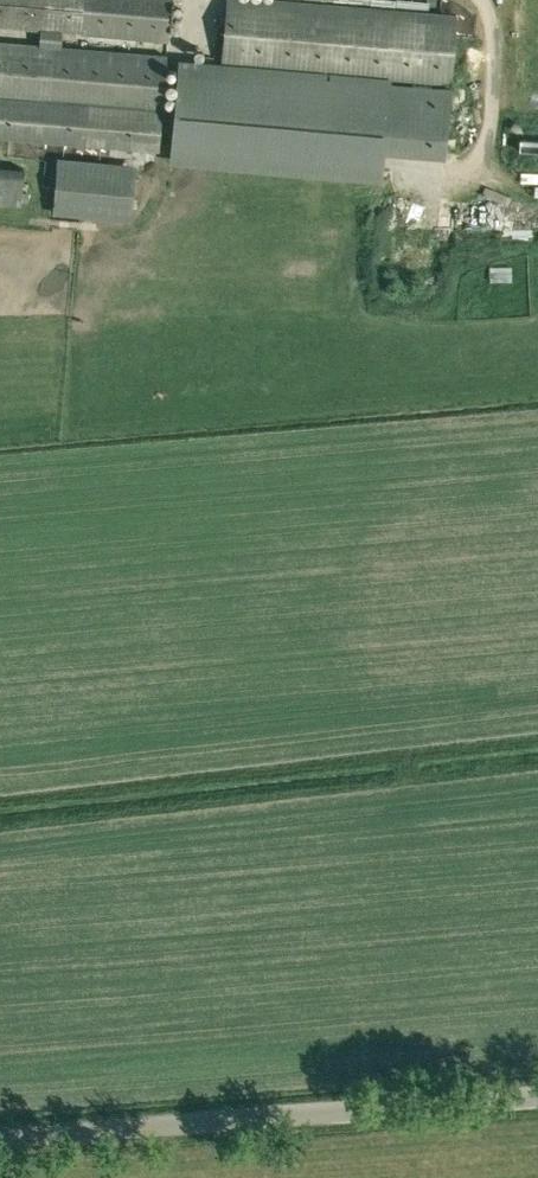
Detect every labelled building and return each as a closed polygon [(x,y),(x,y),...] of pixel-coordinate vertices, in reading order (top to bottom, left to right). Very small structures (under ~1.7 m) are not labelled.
[(166,40),(170,0),(0,0),(0,25),(166,40)] [(449,82),(455,13),(298,0),(226,0),(221,63),(184,60),(175,160),(382,178),(385,149),(442,154),(449,82)] [(158,149),(165,54),(0,39),(0,134),(158,149)] [(134,169),(61,162),(58,188),(56,205),(130,211),(134,169)] [(23,175),(24,167),(0,164),(0,203),(20,204),(23,175)]
